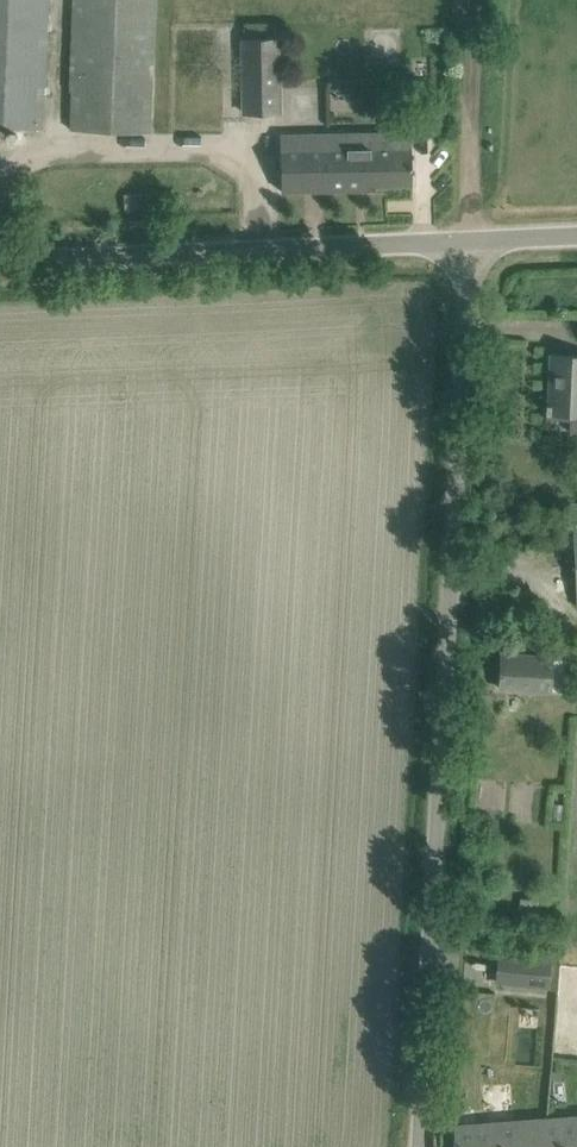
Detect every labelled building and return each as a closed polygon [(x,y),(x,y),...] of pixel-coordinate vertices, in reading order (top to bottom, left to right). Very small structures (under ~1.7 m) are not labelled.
[(45,105),(49,0),(0,0),(0,126),(43,129),(45,105)] [(156,0),(76,0),(72,129),(151,132),(156,0)] [(245,112),(281,111),(279,38),(244,39),(245,112)] [(281,134),(282,191),(372,189),(372,183),(413,182),(412,147),(377,148),(377,132),(281,134)] [(552,354),(551,375),(556,375),(555,388),(548,388),(547,418),(570,419),(570,431),(576,432),(576,355),(552,354)] [(553,694),(555,655),(501,652),(499,691),(553,694)] [(550,981),(553,957),(499,951),(496,975),(550,981)] [(561,1070),(552,1070),(553,1080),(562,1079),(561,1070)] [(543,1119),(544,1146),(576,1146),(576,1117),(543,1119)] [(543,1119),(456,1126),(458,1146),(544,1146),(543,1119)]
